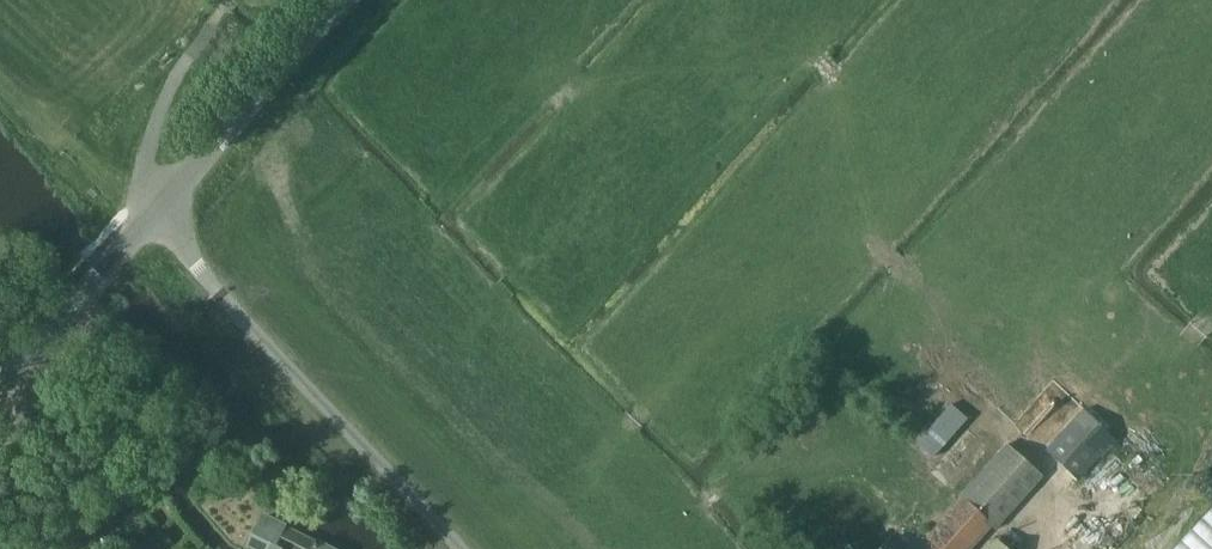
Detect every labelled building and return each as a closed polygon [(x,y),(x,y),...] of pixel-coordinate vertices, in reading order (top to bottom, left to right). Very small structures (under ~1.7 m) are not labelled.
[(1101,440),(1111,429),(1086,403),(1075,414),(1101,440)] [(934,457),(967,419),(951,405),(918,443),(934,457)] [(1077,419),(1048,450),(1079,480),(1109,449),(1077,419)] [(993,525),(987,520),(1034,468),(1008,445),(961,497),(963,499),(919,548),(971,548),(993,525)] [(1172,548),(1211,548),(1211,503),(1172,548)] [(262,513),(245,546),(252,548),(335,548),(262,513)] [(985,548),(1016,548),(996,534),(985,548)] [(891,539),(882,548),(902,548),(891,539)]
